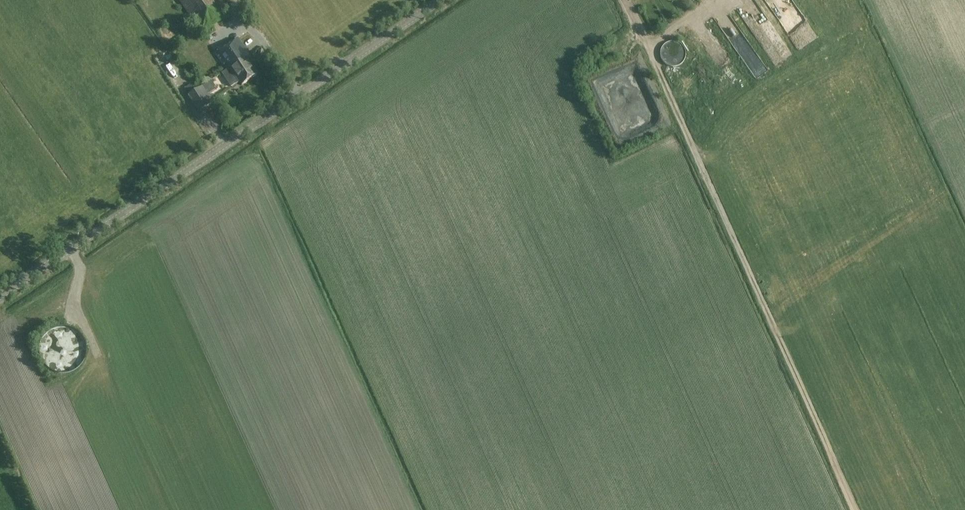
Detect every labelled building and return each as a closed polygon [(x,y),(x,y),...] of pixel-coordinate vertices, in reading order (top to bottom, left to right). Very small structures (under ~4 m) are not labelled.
[(228,14),(218,0),(177,0),(200,33),(228,14)] [(780,6),(773,11),(783,26),(790,22),(780,6)] [(380,31),(385,38),(392,34),(387,27),(380,31)] [(236,68),(250,58),(239,41),(217,56),(228,72),(235,67),(236,68)] [(679,56),(679,45),(670,46),(671,56),(679,56)] [(235,67),(228,72),(234,82),(238,80),(243,87),(259,77),(251,65),(254,63),(250,58),(236,68),(235,67)] [(614,85),(619,87),(623,79),(619,77),(614,85)] [(189,94),(196,90),(191,83),(185,88),(189,94)] [(200,112),(212,105),(201,88),(189,95),(200,112)] [(627,114),(637,124),(647,114),(636,104),(627,114)]
